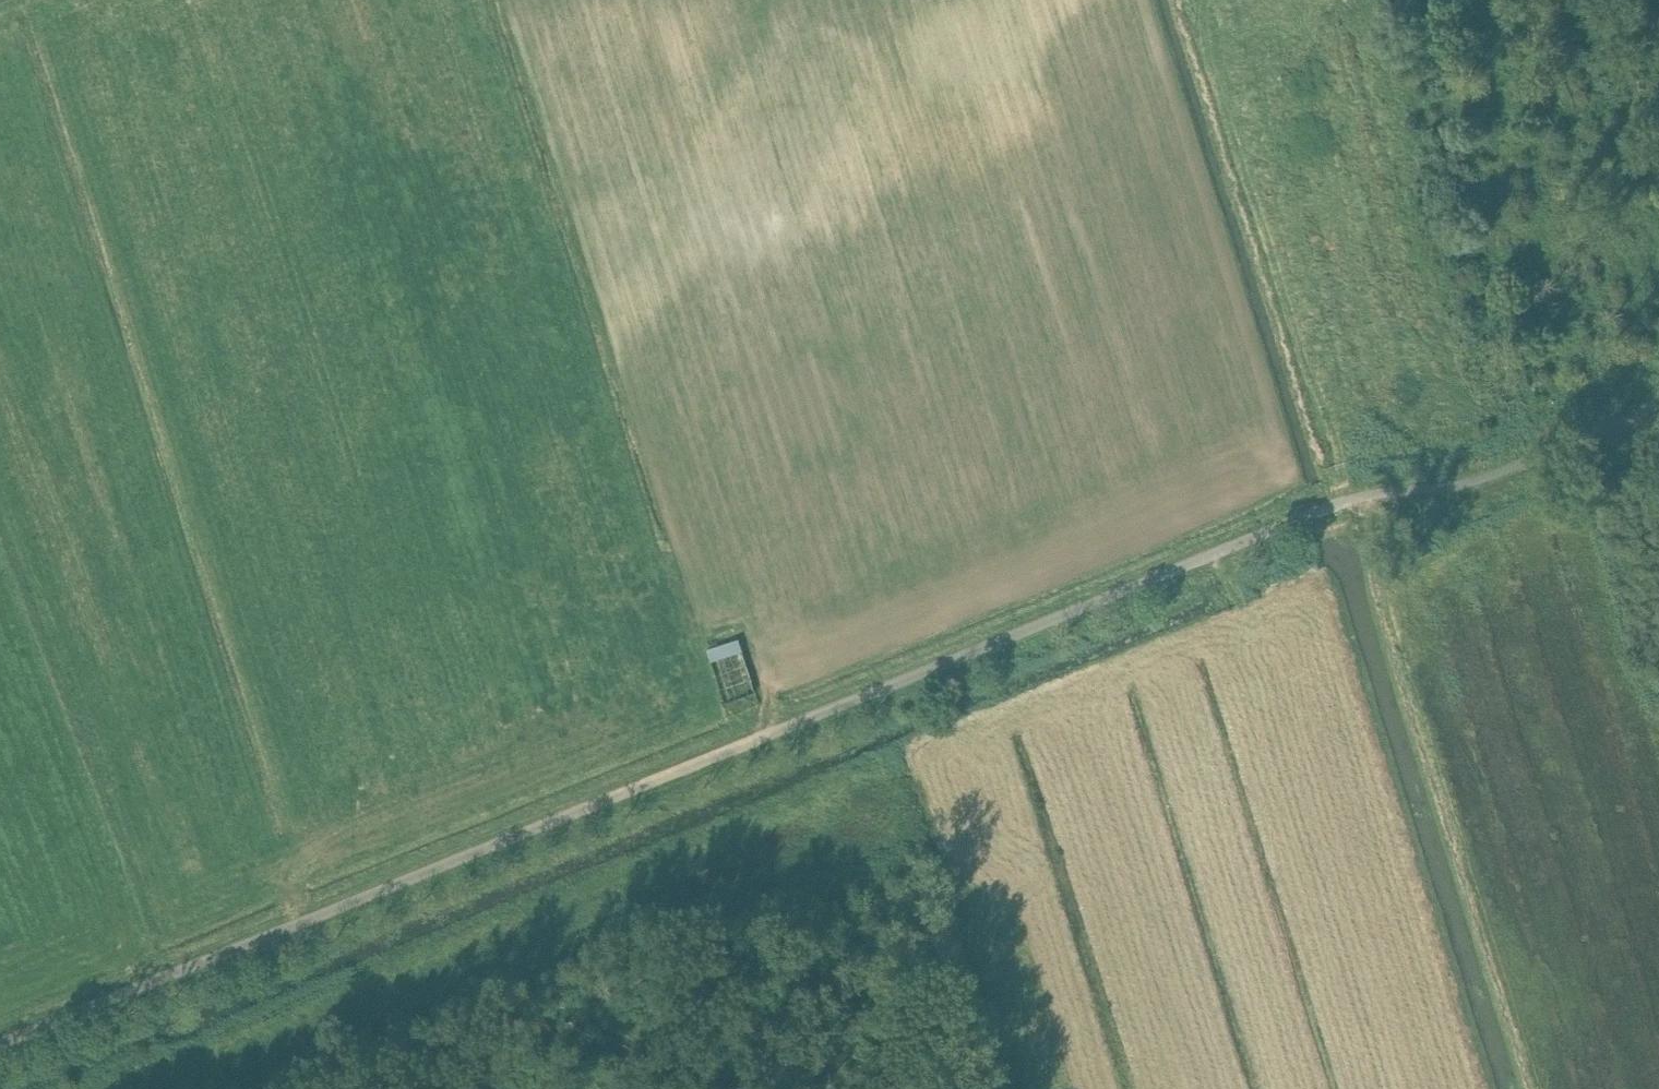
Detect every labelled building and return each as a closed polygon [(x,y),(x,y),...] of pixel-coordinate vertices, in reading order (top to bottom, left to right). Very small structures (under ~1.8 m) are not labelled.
[(740,642),(713,651),(732,703),(759,694),(740,642)]
